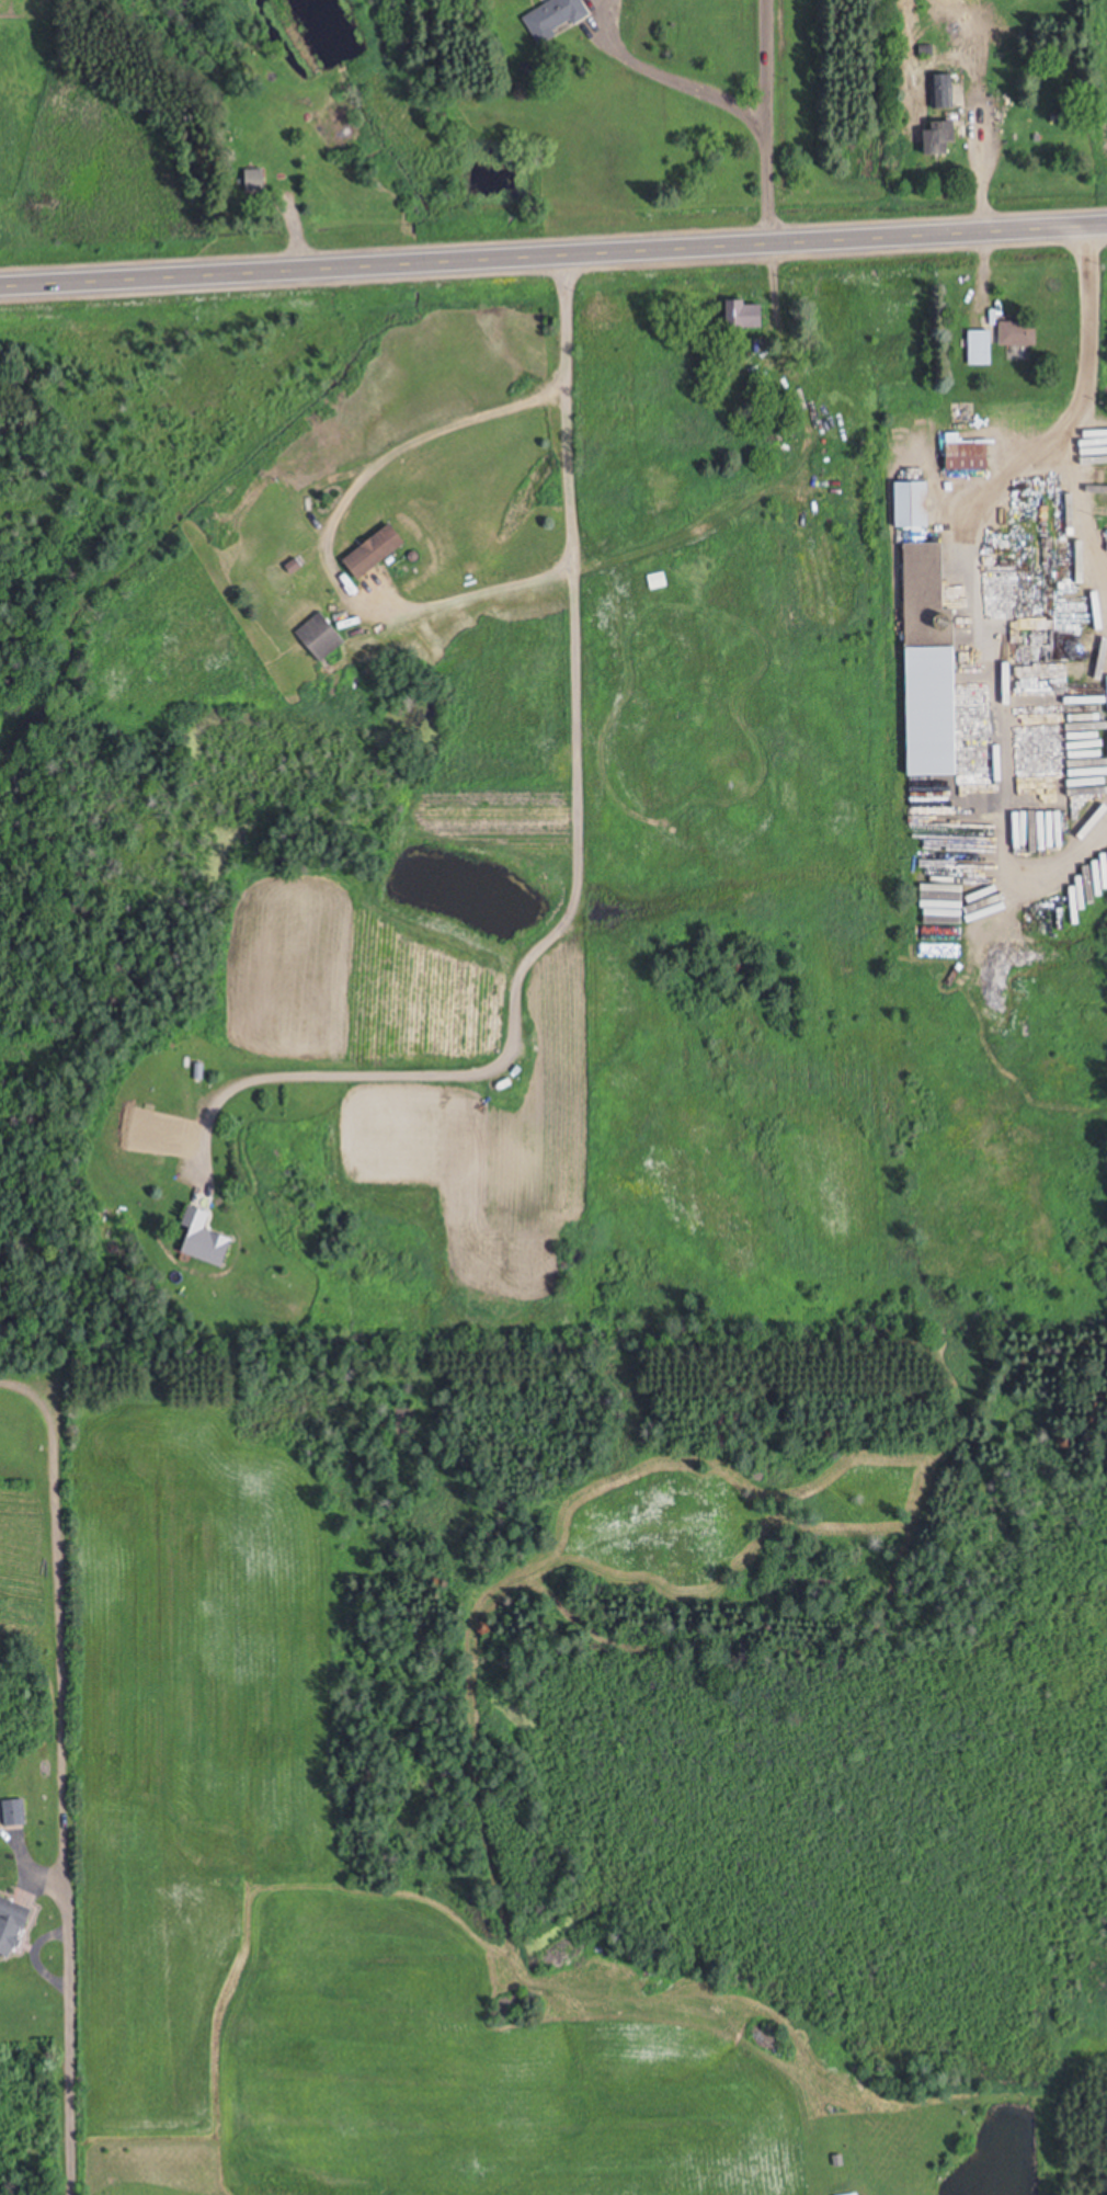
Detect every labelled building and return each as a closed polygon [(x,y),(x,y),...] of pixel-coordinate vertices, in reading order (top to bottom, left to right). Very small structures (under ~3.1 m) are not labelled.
[(538,43),(590,17),(582,0),(554,0),(524,15),(538,43)] [(927,121),(927,154),(956,154),(956,143),(962,143),(962,121),(927,121)] [(251,198),(270,195),(266,168),(246,171),(251,198)] [(767,328),(767,304),(749,304),(749,301),(729,301),(729,328),(767,328)] [(1001,322),(1001,346),(1039,346),(1039,322),(1001,322)] [(991,331),(969,331),(969,366),(991,366),(991,331)] [(989,469),(989,445),(947,445),(947,469),(989,469)] [(931,482),(898,482),(898,527),(931,527),(931,482)] [(344,560),(360,580),(409,543),(393,522),(344,560)] [(946,543),(909,543),(908,591),(927,591),(927,579),(946,579),(946,543)] [(668,586),(664,571),(648,576),(651,590),(668,586)] [(296,634),(324,662),(347,639),(319,611),(296,634)] [(926,616),(910,617),(911,642),(927,642),(926,616)] [(964,776),(963,647),(911,647),(912,776),(964,776)] [(226,1268),(236,1239),(207,1230),(213,1211),(191,1204),(184,1225),(192,1228),(183,1254),(226,1268)] [(25,1825),(24,1800),(2,1801),(3,1825),(25,1825)] [(36,1910),(0,1894),(0,1948),(16,1955),(36,1910)]
